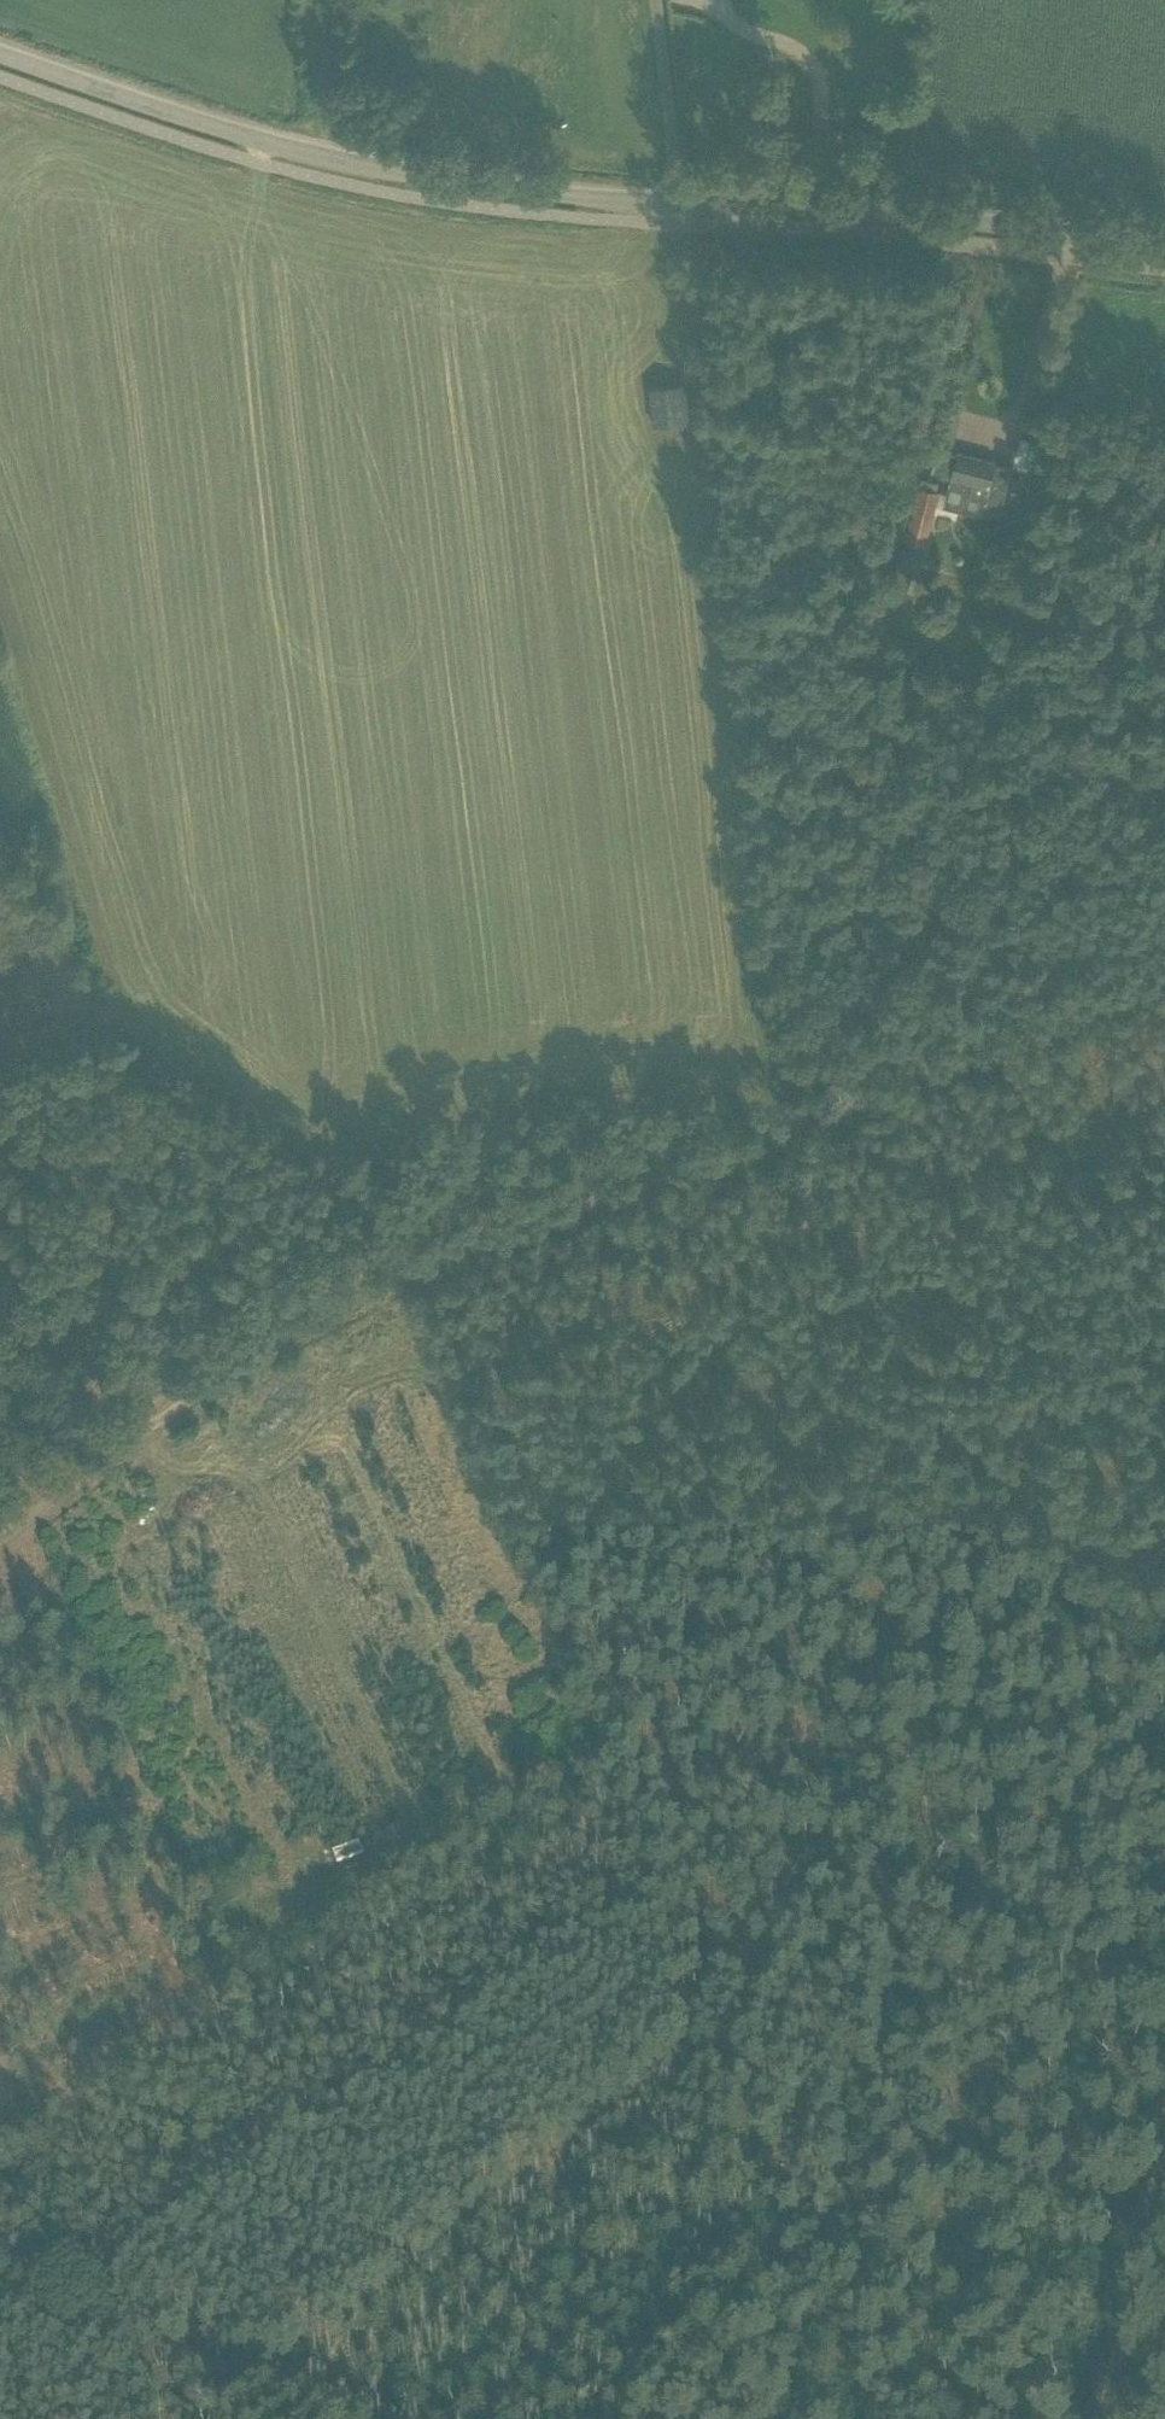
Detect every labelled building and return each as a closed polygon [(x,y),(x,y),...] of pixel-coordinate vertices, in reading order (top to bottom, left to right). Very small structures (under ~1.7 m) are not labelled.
[(649,387),(654,426),(688,422),(684,383),(649,387)] [(1000,511),(1004,492),(1009,469),(1008,468),(1008,470),(991,466),(992,463),(953,454),(952,457),(936,454),(932,471),(952,476),(948,494),(918,486),(905,539),(928,545),(937,506),(983,517),(985,507),(1000,511)] [(325,1866),(362,1852),(357,1841),(321,1854),(325,1866)]
